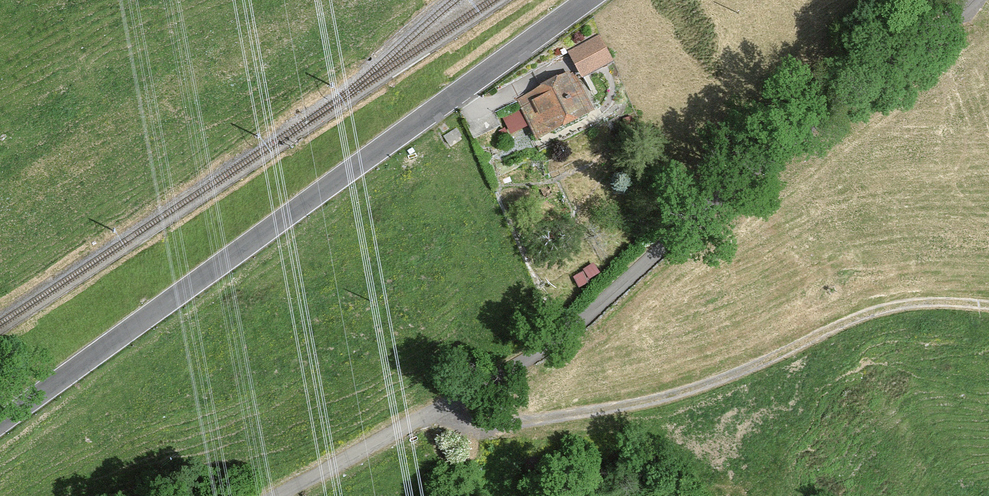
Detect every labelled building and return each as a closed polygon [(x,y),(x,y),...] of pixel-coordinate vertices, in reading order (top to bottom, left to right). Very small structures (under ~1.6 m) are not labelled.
[(602,42),(579,53),(588,73),(611,62),(602,42)] [(570,75),(517,97),(532,132),(584,111),(570,75)] [(590,263),(574,275),(580,284),(597,272),(590,263)]
